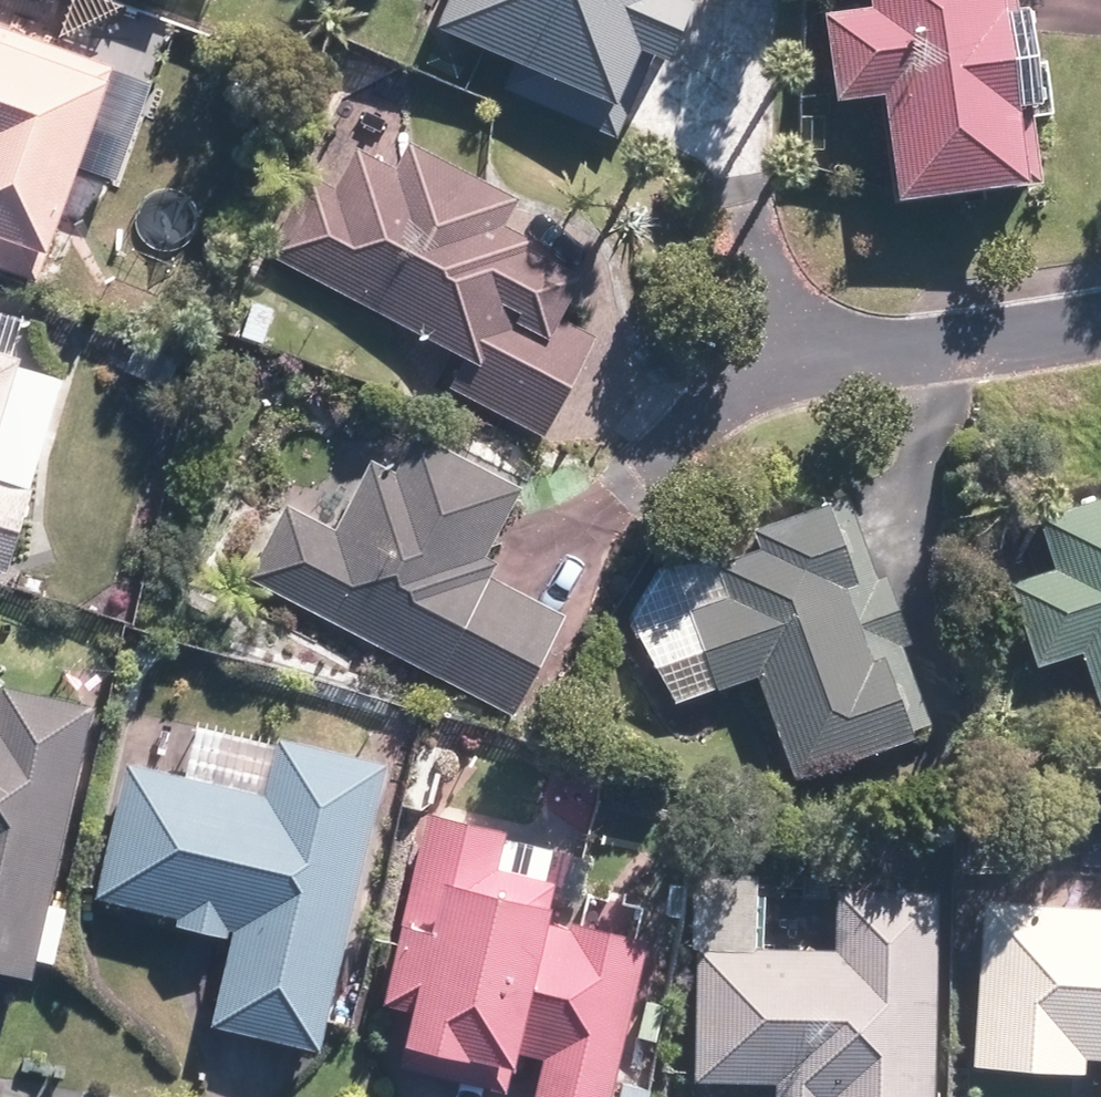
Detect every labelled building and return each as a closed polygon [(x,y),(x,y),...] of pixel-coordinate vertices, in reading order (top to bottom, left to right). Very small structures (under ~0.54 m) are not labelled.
[(432,25),(609,107),(637,46),(671,61),(696,6),(683,0),(444,0),(432,25)] [(1016,0),(871,0),(872,14),(829,18),(837,105),(885,101),(894,194),(1032,181),(1016,0)] [(0,25),(0,275),(30,286),(72,174),(109,188),(150,82),(0,25)] [(348,149),(287,265),(468,359),(451,392),(544,440),(583,365),(547,346),(581,282),(506,242),(526,203),(412,143),(396,173),(348,149)] [(3,571),(60,375),(16,362),(28,319),(0,310),(0,570),(3,571)] [(292,505),(250,586),(516,723),(571,615),(474,565),(516,483),(424,436),(403,477),(368,459),(333,526),(292,505)] [(929,736),(847,488),(757,518),(766,545),(726,558),(738,594),(641,626),(667,704),(761,673),(797,780),(929,736)] [(1032,516),(1053,574),(1002,592),(1031,675),(1083,657),(1100,709),(1100,492),(1032,516)] [(34,979),(91,706),(4,688),(0,706),(0,972),(34,979)] [(324,1054),(385,771),(141,718),(103,898),(178,914),(175,928),(237,942),(218,1031),(324,1054)] [(516,822),(425,805),(387,1006),(412,1010),(403,1059),(511,1080),(515,1056),(539,930),(549,880),(506,872),(516,822)] [(697,870),(690,1084),(772,1087),(772,1096),(934,1096),(942,892),(842,888),(839,954),(760,951),(763,872),(697,870)] [(539,930),(515,1056),(545,1062),(538,1096),(614,1096),(652,897),(592,886),(582,938),(539,930)] [(978,906),(971,1065),(1082,1069),(1082,1059),(1100,1059),(1100,911),(978,906)]
